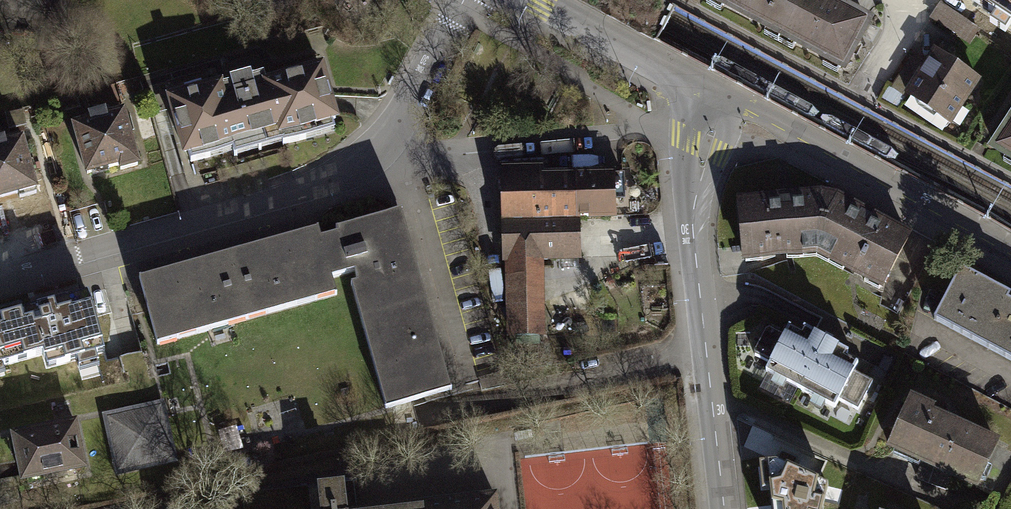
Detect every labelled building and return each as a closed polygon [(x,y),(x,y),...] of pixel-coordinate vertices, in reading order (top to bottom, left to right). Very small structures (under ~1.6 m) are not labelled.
[(838,67),(863,21),(822,0),(711,0),(838,67)] [(925,18),(963,43),(979,19),(951,0),(937,0),(925,18)] [(996,9),(989,20),(1005,31),(1010,22),(1010,0),(981,0),(996,9)] [(974,79),(931,51),(921,66),(903,95),(945,122),(974,79)] [(921,66),(908,57),(887,88),(901,97),(903,95),(921,66)] [(181,94),(165,99),(179,150),(182,150),(186,162),(206,157),(203,146),(226,140),(228,147),(276,134),(278,144),(301,138),(298,128),(331,118),(317,68),(261,84),(264,92),(217,105),(212,86),(198,90),(196,84),(180,89),(181,94)] [(85,122),(70,126),(83,173),(115,164),(116,169),(133,164),(119,113),(101,118),(100,112),(84,116),(85,122)] [(996,148),(1010,157),(1010,125),(996,148)] [(13,192),(15,197),(32,192),(17,140),(1,145),(0,142),(0,196),(13,192)] [(500,259),(501,303),(537,302),(536,258),(544,258),(575,257),(574,235),(574,219),(574,215),(610,214),(610,197),(610,189),(619,188),(619,175),(615,175),(609,175),(573,176),(499,177),(499,221),(500,239),(500,259)] [(739,203),(744,257),(818,250),(882,285),(908,238),(838,200),(817,197),(739,203)] [(314,229),(135,278),(152,338),(331,288),(328,277),(351,271),(354,282),(347,284),(367,354),(373,353),(378,370),(372,372),(382,408),(440,392),(390,213),(331,229),(332,234),(316,238),(314,229)] [(1008,300),(1010,295),(961,269),(934,320),(1010,361),(1010,302),(1008,300)] [(48,366),(103,350),(86,292),(0,317),(0,363),(44,351),(48,366)] [(834,399),(853,410),(868,382),(849,372),(853,364),(841,358),(844,352),(800,329),(797,334),(784,328),(780,335),(765,327),(760,329),(749,349),(751,355),(766,363),(761,372),(830,408),(834,399)] [(948,474),(972,485),(992,443),(926,414),(928,409),(906,400),(904,405),(885,446),(920,462),(913,478),(941,490),(948,474)] [(101,416),(113,471),(169,459),(157,403),(101,416)] [(10,434),(19,478),(79,466),(70,422),(10,434)] [(828,481),(777,456),(769,457),(773,508),(821,508),(828,481)] [(354,483),(342,484),(342,482),(317,485),(317,487),(243,495),(244,508),(357,508),(354,483)] [(423,508),(497,508),(496,497),(422,505),(423,508)]
